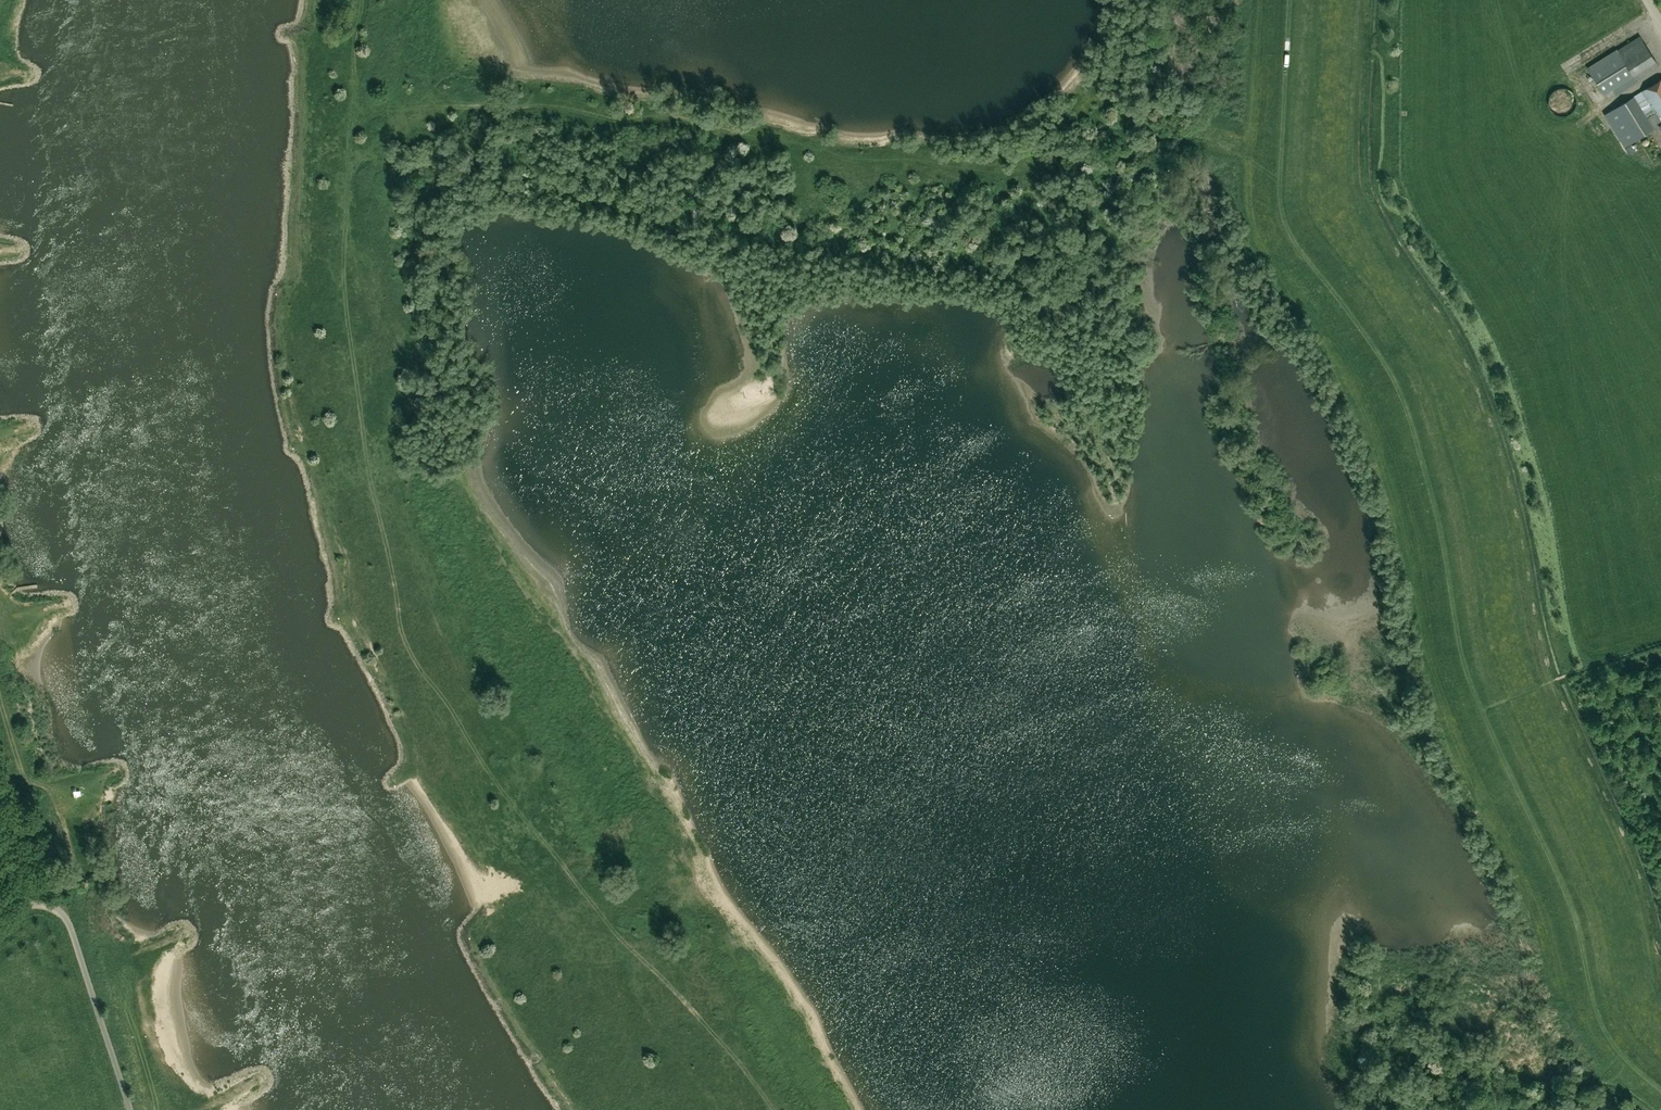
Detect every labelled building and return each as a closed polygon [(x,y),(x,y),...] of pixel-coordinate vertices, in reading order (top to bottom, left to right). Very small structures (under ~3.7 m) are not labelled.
[(1633,75),(1656,61),(1640,35),(1616,50),(1615,49),(1587,67),(1603,93),(1612,88),(1616,95),(1638,82),(1633,75)] [(1605,115),(1625,146),(1659,125),(1660,128),(1660,79),(1605,115)] [(1562,115),(1563,115),(1565,115),(1568,114),(1569,114),(1571,113),(1573,111),(1573,110),(1575,108),(1576,106),(1577,104),(1577,101),(1577,100),(1576,98),(1575,95),(1574,93),(1573,91),(1572,90),(1571,90),(1569,89),(1566,88),(1564,87),(1562,87),(1560,87),(1558,88),(1556,89),(1554,90),(1553,91),(1551,93),(1550,95),(1549,98),(1549,99),(1549,101),(1549,102),(1549,104),(1550,106),(1551,108),(1551,109),(1553,111),(1555,113),(1557,114),(1559,115),(1562,115)] [(0,710),(0,714),(5,717),(8,712),(1,708),(0,710)] [(1357,1058),(1357,1059),(1358,1060),(1358,1061),(1358,1062),(1358,1064),(1359,1065),(1359,1066),(1360,1067),(1361,1068),(1364,1064),(1363,1064),(1363,1063),(1362,1062),(1362,1061),(1363,1060),(1364,1059),(1365,1059),(1366,1059),(1367,1059),(1368,1060),(1370,1056),(1369,1055),(1367,1054),(1365,1053),(1364,1053),(1362,1054),(1360,1055),(1359,1056),(1357,1058)]
